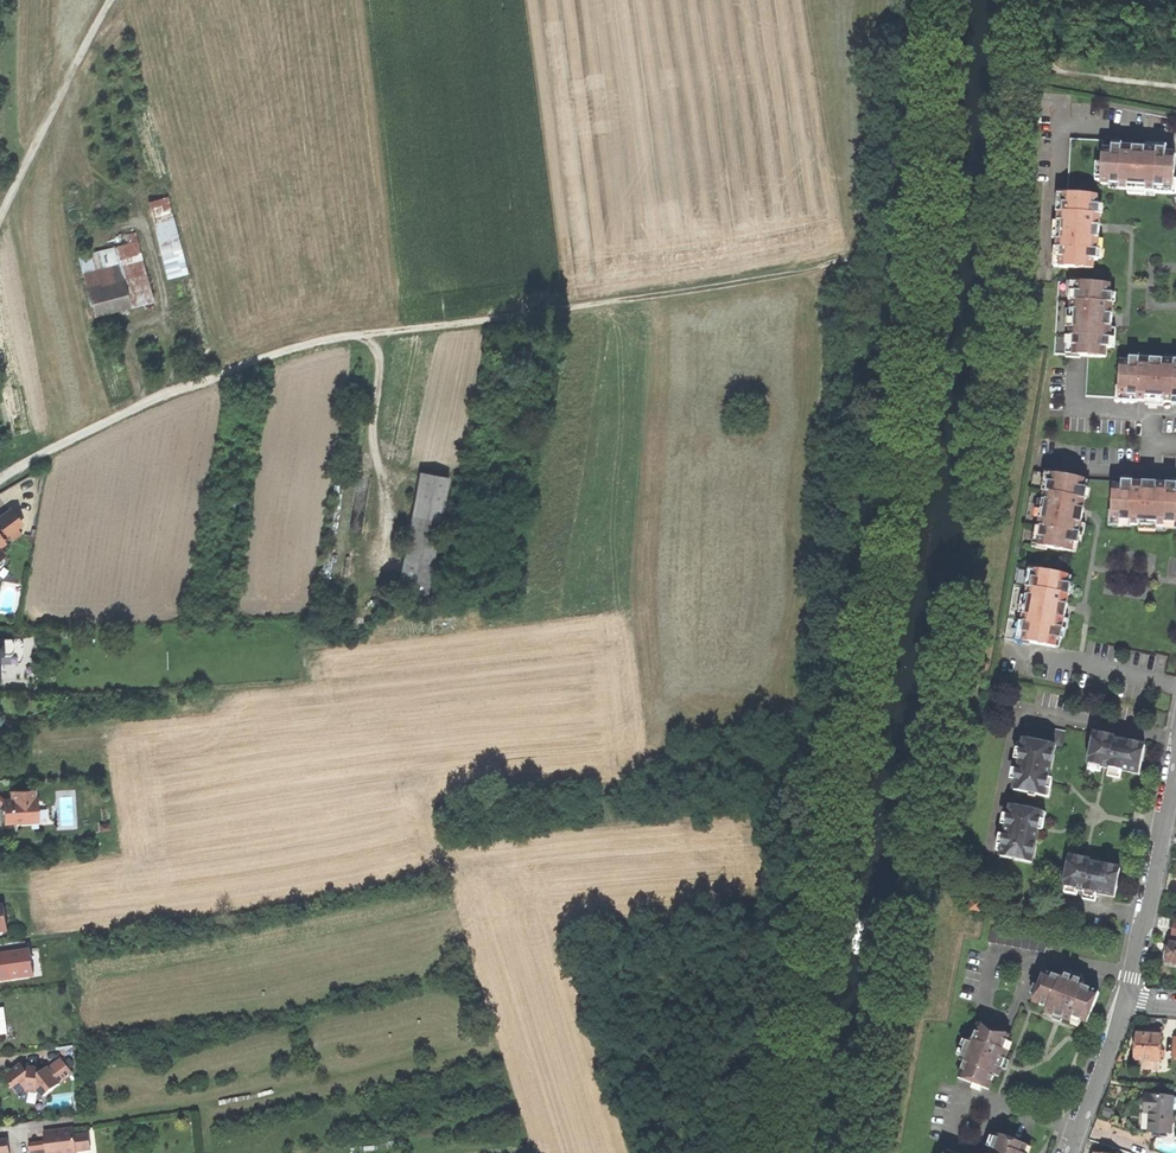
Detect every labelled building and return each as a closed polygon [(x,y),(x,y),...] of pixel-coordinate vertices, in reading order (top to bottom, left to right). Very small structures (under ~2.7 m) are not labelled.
[(1071,139),(1068,195),(1098,197),(1100,197),(1101,185),(1103,157),(1103,150),(1104,141),(1071,139)] [(1112,147),(1112,150),(1167,153),(1167,150),(1157,150),(1158,145),(1152,145),(1146,144),(1146,149),(1112,147)] [(1167,153),(1112,150),(1103,150),(1103,157),(1101,185),(1119,186),(1119,189),(1128,190),(1155,191),(1155,188),(1173,189),(1175,154),(1167,153)] [(1173,194),(1173,189),(1155,188),(1155,191),(1128,190),(1127,195),(1155,197),(1155,193),(1173,194)] [(1059,267),(1094,270),(1094,261),(1098,261),(1098,252),(1099,241),(1100,233),(1096,233),(1096,224),(1097,216),(1101,216),(1101,207),(1097,207),(1098,197),(1068,195),(1064,195),(1062,213),(1059,213),(1058,222),(1057,240),(1057,249),(1061,249),(1059,267)] [(166,199),(148,203),(167,279),(185,274),(166,199)] [(95,316),(152,301),(134,233),(114,239),(116,249),(80,258),(95,316)] [(1075,301),(1076,283),(1059,282),(1055,355),(1072,356),(1073,338),(1069,337),(1072,301),(1075,301)] [(1111,285),(1076,283),(1075,301),(1072,301),(1069,337),(1073,338),(1072,356),(1088,357),(1107,358),(1107,349),(1111,349),(1112,328),(1112,321),(1109,321),(1109,312),(1110,305),(1113,306),(1114,295),(1110,295),(1111,285)] [(1086,397),(1119,399),(1120,396),(1122,361),(1122,359),(1107,358),(1088,357),(1086,397)] [(1175,399),(1175,361),(1164,360),(1147,359),(1147,363),(1140,362),(1141,359),(1131,358),(1131,362),(1122,361),(1120,396),(1138,397),(1138,400),(1147,401),(1174,402),(1174,399),(1175,399)] [(1174,399),(1174,402),(1147,401),(1147,406),(1173,408),(1173,405),(1175,405),(1175,399),(1174,399)] [(489,470),(506,473),(510,456),(493,453),(489,470)] [(1073,553),(1075,544),(1078,544),(1080,534),(1082,524),(1083,517),(1079,517),(1081,507),(1083,500),(1086,500),(1087,497),(1088,491),(1084,490),(1086,481),(1034,471),(1021,543),(1073,553)] [(408,529),(440,536),(451,481),(420,476),(408,529)] [(1084,490),(1088,491),(1087,497),(1114,498),(1114,486),(1114,482),(1086,481),(1084,490)] [(1124,487),(1114,486),(1114,498),(1113,511),(1112,521),(1130,522),(1130,525),(1139,526),(1166,527),(1166,524),(1175,524),(1175,490),(1141,488),(1133,487),(1124,487)] [(8,534),(16,528),(21,524),(11,510),(0,517),(0,525),(4,530),(7,535),(8,534)] [(1130,527),(1130,525),(1130,522),(1112,521),(1113,511),(1109,511),(1108,526),(1130,527)] [(16,528),(8,534),(13,540),(21,534),(16,528)] [(397,591),(428,597),(440,536),(408,529),(397,591)] [(1057,648),(1058,638),(1062,639),(1063,630),(1065,619),(1067,612),(1063,611),(1064,603),(1066,595),(1069,596),(1071,586),(1067,585),(1069,577),(1018,567),(1005,638),(1057,648)] [(16,658),(19,652),(19,645),(15,638),(0,639),(0,659),(16,658)] [(15,638),(19,645),(19,652),(16,658),(0,659),(0,664),(21,663),(23,656),(23,644),(19,638),(15,638)] [(1024,740),(1056,746),(1063,748),(1066,732),(1028,724),(1024,740)] [(1114,738),(1094,734),(1088,764),(1090,765),(1102,767),(1102,763),(1110,765),(1109,769),(1109,771),(1121,773),(1122,771),(1139,775),(1145,747),(1114,740),(1114,738)] [(1056,746),(1024,740),(1023,745),(1021,760),(1014,791),(1029,794),(1036,795),(1049,798),(1052,787),(1048,787),(1049,781),(1049,779),(1056,746)] [(1015,758),(1021,760),(1023,745),(1018,744),(1015,758)] [(1120,779),(1121,773),(1109,771),(1108,776),(1120,779)] [(9,804),(3,804),(3,807),(4,815),(4,822),(14,821),(17,823),(21,823),(24,821),(31,820),(30,813),(38,812),(37,798),(37,799),(36,790),(34,790),(12,791),(12,799),(12,800),(9,804)] [(1000,857),(1032,864),(1039,830),(1040,829),(1041,824),(1044,824),(1046,813),(1033,811),(1026,809),(1011,806),(1004,838),(1001,852),(1000,857)] [(99,825),(100,832),(111,830),(110,823),(99,825)] [(1098,897),(1099,895),(1115,898),(1121,870),(1091,863),(1090,866),(1082,864),(1083,859),(1070,857),(1063,887),(1066,888),(1078,890),(1083,891),(1083,894),(1084,894),(1097,897),(1098,897)] [(1172,918),(1167,943),(1165,950),(1162,952),(1161,958),(1164,962),(1175,965),(1175,919),(1172,918)] [(0,945),(0,955),(26,951),(25,942),(0,945)] [(0,955),(0,982),(35,978),(31,951),(26,951),(0,955)] [(1047,1008),(1046,1013),(1054,1016),(1063,1019),(1072,1022),(1073,1018),(1082,1021),(1088,1023),(1099,993),(1082,987),(1084,982),(1081,981),(1075,979),(1072,977),(1066,975),(1062,974),(1061,978),(1044,972),(1038,987),(1035,996),(1032,1003),(1047,1008)] [(982,1087),(989,1090),(994,1076),(998,1077),(1002,1069),(1005,1060),(1008,1052),(1004,1050),(1007,1041),(1009,1035),(979,1024),(973,1040),(969,1038),(960,1060),(965,1062),(959,1078),(974,1084),(982,1087)] [(1134,1028),(1134,1035),(1159,1036),(1160,1029),(1134,1028)] [(1132,1059),(1158,1061),(1159,1036),(1134,1035),(1133,1048),(1132,1059)] [(1012,1043),(1007,1041),(1004,1050),(1008,1052),(1012,1043)] [(24,1088),(26,1091),(36,1092),(38,1090),(44,1097),(72,1073),(61,1059),(49,1069),(48,1068),(41,1073),(39,1071),(34,1071),(30,1070),(26,1071),(20,1064),(5,1077),(18,1093),(24,1088)] [(1010,1062),(1005,1060),(1002,1069),(1007,1070),(1008,1066),(1010,1062)] [(981,1092),(982,1087),(974,1084),(972,1089),(981,1092)] [(1146,1088),(1145,1097),(1170,1099),(1170,1089),(1146,1088)] [(1147,1133),(1168,1134),(1170,1099),(1145,1097),(1145,1108),(1144,1113),(1148,1114),(1147,1133)] [(76,1150),(74,1134),(73,1130),(73,1128),(58,1130),(44,1132),(45,1143),(46,1149),(46,1152),(76,1152),(76,1150)] [(74,1134),(76,1150),(91,1148),(89,1132),(74,1134)] [(1027,1146),(1014,1142),(1008,1139),(997,1135),(996,1138),(991,1148),(990,1152),(1024,1152),(1027,1146)] [(987,1146),(991,1148),(996,1138),(991,1136),(987,1146)] [(8,1140),(0,1141),(0,1152),(10,1152),(8,1140)] [(29,1145),(29,1151),(46,1149),(45,1143),(29,1145)]
